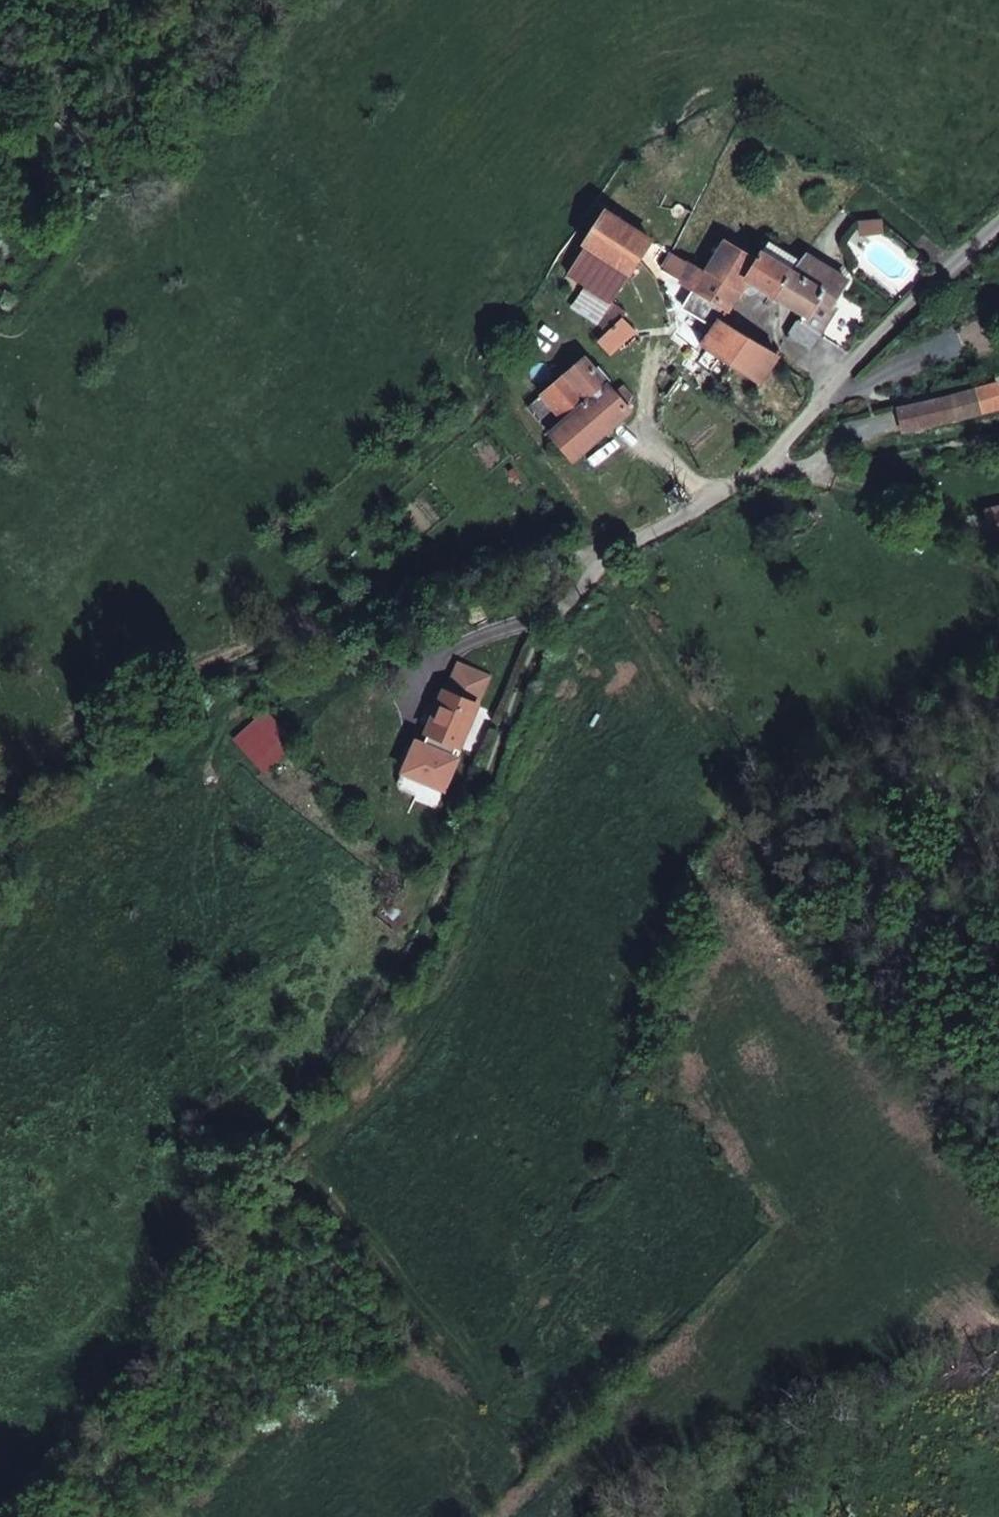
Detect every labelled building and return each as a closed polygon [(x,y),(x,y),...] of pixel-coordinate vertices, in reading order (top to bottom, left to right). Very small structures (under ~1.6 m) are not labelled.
[(650,239),(605,210),(583,244),(584,245),(628,273),(649,242),(650,239)] [(755,261),(724,240),(706,271),(740,290),(749,277),(746,276),(755,261)] [(799,260),(768,241),(761,253),(792,272),(799,260)] [(628,273),(584,245),(568,272),(584,285),(609,303),(611,301),(628,273)] [(792,272),(761,253),(755,261),(746,276),(749,277),(775,295),(792,272)] [(846,279),(805,255),(792,272),(821,290),(806,315),(805,314),(800,321),(819,334),(832,314),(830,305),(846,279)] [(740,290),(706,271),(688,260),(677,280),(714,301),(729,309),(740,290)] [(821,290),(792,272),(775,295),(803,313),(805,314),(806,315),(821,290)] [(609,303),(584,285),(570,307),(596,325),(609,303)] [(611,301),(609,303),(596,325),(602,330),(606,333),(620,318),(621,318),(625,311),(611,301)] [(729,309),(714,301),(707,311),(718,319),(721,321),(729,309)] [(819,334),(800,321),(805,314),(803,313),(788,335),(810,350),(819,334)] [(634,331),(620,318),(606,333),(602,330),(599,333),(602,336),(598,341),(611,353),(634,331)] [(777,355),(721,321),(718,319),(700,345),(733,367),(758,384),(777,355)] [(606,383),(583,358),(527,407),(550,433),(606,383)] [(634,399),(622,385),(614,392),(606,383),(550,433),(573,460),(629,410),(626,406),(634,399)] [(979,413),(973,389),(948,394),(954,419),(979,413)] [(948,394),(898,408),(904,431),(954,419),(948,394)] [(460,747),(477,704),(443,690),(426,734),(460,747)] [(263,771),(294,743),(266,709),(235,737),(263,771)]
